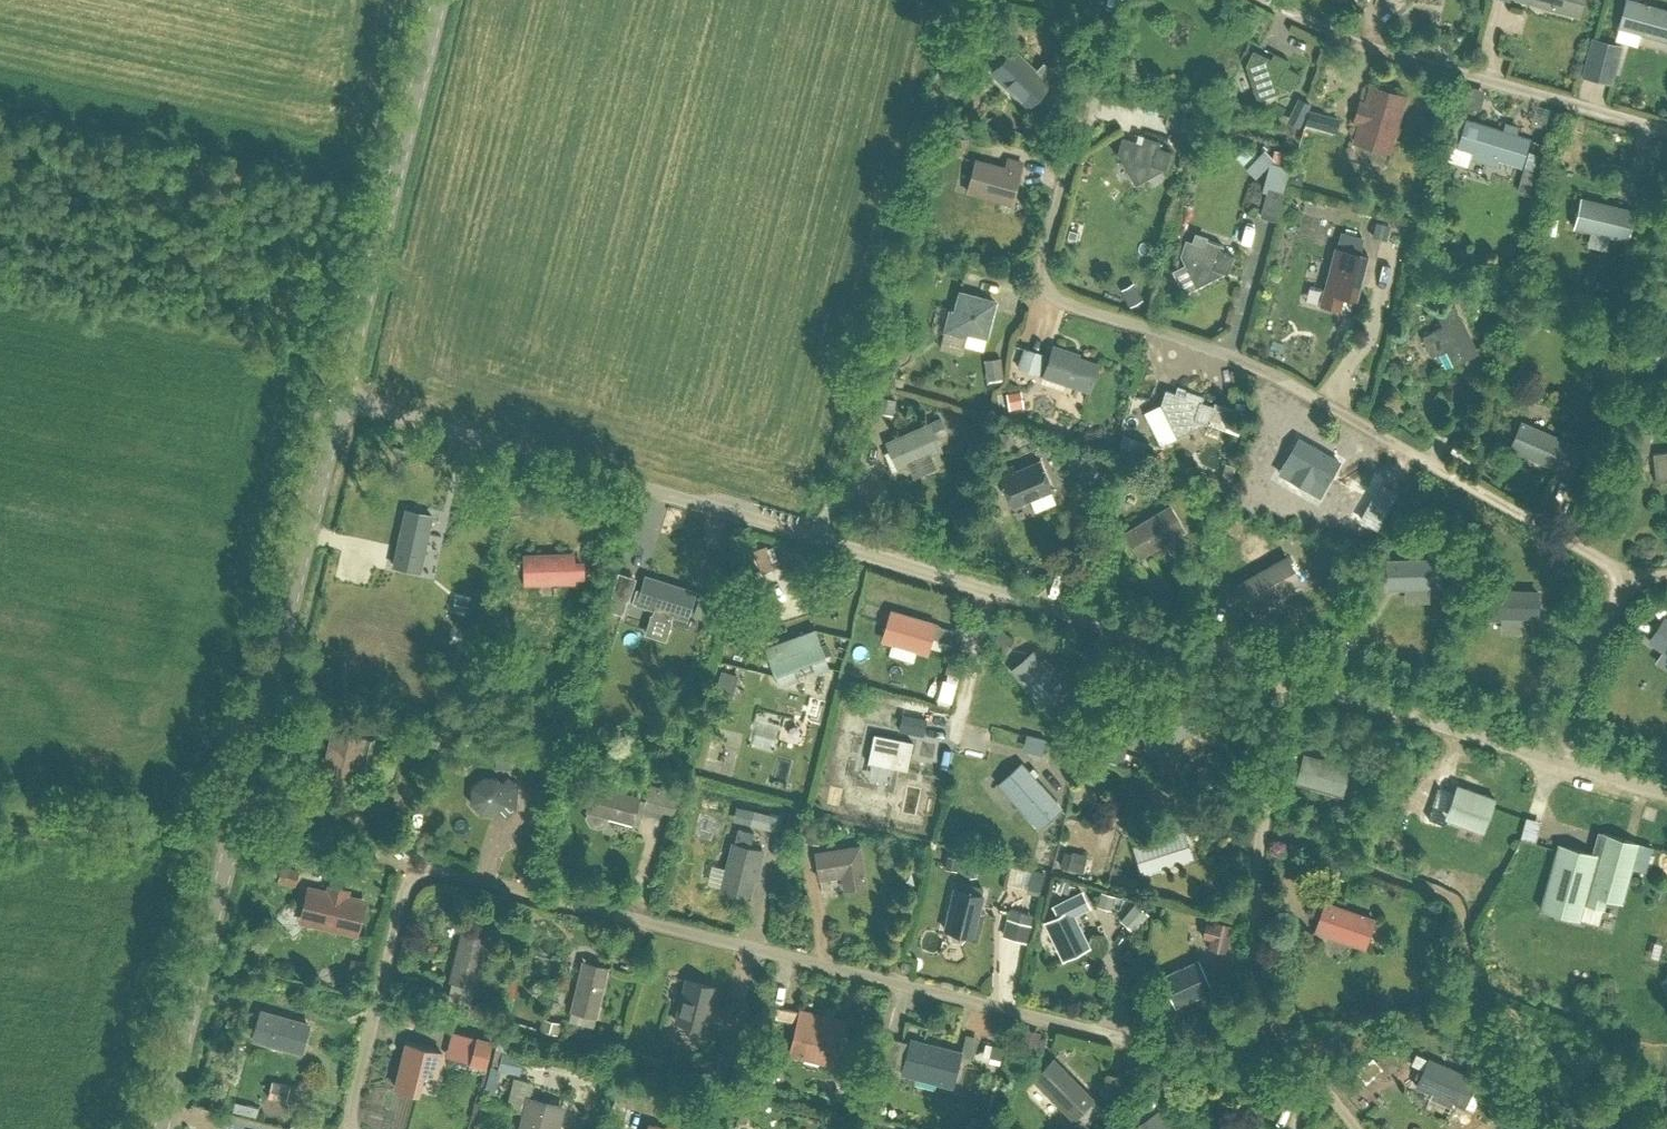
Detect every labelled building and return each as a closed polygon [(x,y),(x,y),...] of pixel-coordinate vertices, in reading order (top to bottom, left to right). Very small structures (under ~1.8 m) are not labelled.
[(1579,15),(1583,0),(1526,0),(1579,15)] [(1629,0),(1624,0),(1617,25),(1666,39),(1666,11),(1629,0)] [(1582,61),(1604,69),(1611,49),(1588,42),(1582,61)] [(1035,71),(1011,48),(991,69),(1029,104),(1048,83),(1043,79),(1052,70),(1043,61),(1035,71)] [(1298,72),(1287,67),(1289,61),(1273,53),(1270,59),(1253,50),(1246,63),(1258,96),(1285,87),(1289,90),(1298,72)] [(1402,97),(1372,89),(1368,100),(1359,98),(1352,122),(1361,125),(1357,139),(1374,144),(1375,140),(1388,143),(1402,97)] [(1298,126),(1310,103),(1298,97),(1286,120),(1298,126)] [(1497,158),(1521,165),(1529,138),(1467,119),(1459,146),(1473,151),(1472,157),(1495,164),(1497,158)] [(1176,128),(1172,143),(1191,148),(1195,132),(1176,128)] [(1171,150),(1158,147),(1160,141),(1143,136),(1141,142),(1122,137),(1118,150),(1135,182),(1161,167),(1165,168),(1171,150)] [(1008,159),(1006,167),(976,160),(968,190),(1012,202),(1022,163),(1008,159)] [(1271,209),(1277,182),(1261,179),(1256,206),(1271,209)] [(1581,198),(1575,225),(1628,238),(1634,210),(1581,198)] [(1237,225),(1250,227),(1253,201),(1240,200),(1237,225)] [(1206,239),(1204,245),(1185,238),(1180,252),(1196,284),(1222,271),(1227,273),(1233,255),(1221,251),(1223,245),(1206,239)] [(1307,300),(1340,308),(1343,296),(1356,299),(1368,253),(1336,245),(1326,287),(1311,284),(1307,300)] [(1179,254),(1168,258),(1177,280),(1188,276),(1179,254)] [(951,311),(946,329),(965,335),(966,331),(987,336),(995,301),(961,292),(955,311),(951,311)] [(1455,304),(1437,313),(1443,325),(1424,335),(1423,339),(1430,353),(1434,354),(1446,349),(1454,364),(1479,351),(1455,304)] [(1016,339),(1011,361),(1033,365),(1037,343),(1016,339)] [(1176,345),(1182,364),(1194,360),(1188,341),(1176,345)] [(1090,390),(1099,363),(1079,356),(1080,353),(1054,344),(1043,375),(1090,390)] [(996,347),(978,348),(980,368),(998,366),(996,347)] [(1215,401),(1213,405),(1201,401),(1203,395),(1186,389),(1184,395),(1165,389),(1161,402),(1177,434),(1203,421),(1238,433),(1241,423),(1228,419),(1232,407),(1215,401)] [(929,423),(888,440),(892,449),(884,452),(892,470),(940,449),(936,438),(948,433),(942,418),(929,423)] [(1572,472),(1582,447),(1522,421),(1511,447),(1572,472)] [(995,428),(992,442),(1005,445),(1008,432),(995,428)] [(1310,490),(1317,479),(1325,483),(1339,460),(1300,437),(1286,462),(1293,466),(1287,478),(1310,490)] [(391,453),(403,457),(406,448),(394,444),(391,453)] [(1655,453),(1657,480),(1666,479),(1666,451),(1655,453)] [(998,473),(1011,504),(1051,488),(1040,461),(1015,471),(1013,467),(998,473)] [(1383,520),(1409,480),(1398,473),(1394,479),(1384,478),(1381,483),(1387,486),(1383,492),(1389,495),(1377,515),(1383,520)] [(1126,531),(1141,556),(1184,529),(1169,505),(1126,531)] [(394,564),(421,570),(432,515),(406,510),(394,564)] [(1297,551),(1286,557),(1285,556),(1236,584),(1250,609),(1300,581),(1295,573),(1307,567),(1297,551)] [(525,554),(526,582),(574,580),(574,553),(525,554)] [(1388,560),(1389,587),(1440,586),(1438,558),(1388,560)] [(687,618),(696,590),(647,575),(639,602),(687,618)] [(1491,588),(1489,618),(1539,620),(1539,590),(1491,588)] [(936,624),(892,611),(884,638),(927,652),(936,624)] [(1666,617),(1650,640),(1666,652),(1666,618),(1666,617)] [(767,646),(776,674),(824,656),(814,629),(767,646)] [(1064,686),(1034,651),(1013,669),(1042,704),(1064,686)] [(1172,757),(1166,745),(1199,729),(1184,703),(1141,727),(1154,752),(1154,751),(1160,763),(1172,757)] [(309,773),(322,776),(322,777),(354,785),(366,738),(333,730),(326,759),(313,756),(309,773)] [(913,741),(874,733),(868,761),(907,769),(913,741)] [(978,753),(1003,758),(1006,745),(980,740),(978,753)] [(1350,766),(1305,754),(1298,781),(1343,793),(1350,766)] [(1060,807),(1051,797),(1021,763),(1001,783),(1031,816),(1039,825),(1060,807)] [(498,778),(483,777),(473,787),(472,802),(482,813),(497,814),(501,809),(507,816),(516,808),(517,786),(509,777),(502,783),(498,778)] [(680,789),(651,781),(649,787),(665,791),(660,808),(674,811),(680,789)] [(1481,830),(1483,824),(1494,796),(1456,783),(1446,810),(1462,816),(1460,822),(1481,830)] [(587,811),(588,812),(587,817),(591,824),(599,826),(607,822),(609,817),(633,822),(640,796),(594,784),(587,811)] [(1531,826),(1535,804),(1519,802),(1516,824),(1531,826)] [(743,808),(739,821),(777,830),(781,817),(743,808)] [(749,896),(755,872),(758,873),(764,850),(750,847),(754,831),(738,827),(734,843),(733,842),(721,889),(749,896)] [(1134,845),(1143,871),(1193,856),(1183,829),(1134,845)] [(1652,845),(1639,842),(1603,832),(1597,853),(1576,847),(1574,853),(1558,849),(1541,908),(1556,912),(1554,919),(1567,923),(1569,915),(1579,918),(1584,902),(1603,908),(1606,897),(1622,902),(1632,868),(1645,871),(1652,845)] [(817,851),(821,878),(843,874),(844,888),(866,884),(860,845),(817,851)] [(296,869),(282,864),(278,879),(292,884),(296,869)] [(1325,867),(1321,883),(1331,886),(1335,870),(1325,867)] [(954,887),(944,928),(950,930),(952,939),(961,941),(967,934),(972,935),(982,894),(954,887)] [(354,931),(362,901),(348,898),(310,889),(303,919),(354,931)] [(1059,915),(1045,922),(1062,958),(1088,945),(1073,914),(1088,906),(1081,891),(1054,904),(1059,915)] [(1374,919),(1326,902),(1317,929),(1365,945),(1374,919)] [(1016,938),(1024,941),(1031,919),(1022,916),(1016,938)] [(1208,946),(1225,950),(1230,925),(1214,922),(1213,924),(1206,923),(1203,936),(1210,938),(1208,946)] [(450,979),(476,986),(488,937),(462,931),(450,979)] [(609,967),(584,961),(570,1020),(590,1025),(592,1014),(597,1015),(609,967)] [(1164,977),(1166,982),(1156,987),(1162,1000),(1172,995),(1175,1003),(1212,987),(1199,961),(1164,977)] [(716,986),(686,979),(675,1020),(705,1028),(716,986)] [(845,1020),(801,1009),(790,1056),(834,1067),(845,1020)] [(302,1051),(309,1024),(258,1010),(251,1036),(302,1051)] [(442,1029),(439,1039),(459,1044),(461,1034),(442,1029)] [(961,1051),(925,1042),(910,1038),(901,1071),(953,1085),(961,1051)] [(425,1076),(427,1072),(436,1074),(443,1050),(408,1042),(398,1086),(415,1091),(419,1075),(425,1076)] [(984,1043),(980,1059),(999,1064),(1003,1047),(984,1043)] [(1484,1082),(1476,1079),(1476,1078),(1429,1058),(1417,1084),(1433,1091),(1430,1097),(1451,1106),(1454,1100),(1464,1105),(1464,1104),(1473,1108),(1484,1082)] [(1053,1059),(1033,1079),(1072,1119),(1093,1099),(1053,1059)] [(509,1074),(499,1096),(510,1101),(521,1080),(509,1074)] [(564,1105),(528,1096),(520,1128),(558,1128),(564,1105)] [(1158,1110),(1149,1117),(1140,1105),(1126,1115),(1134,1127),(1135,1128),(1171,1128),(1158,1110)]
